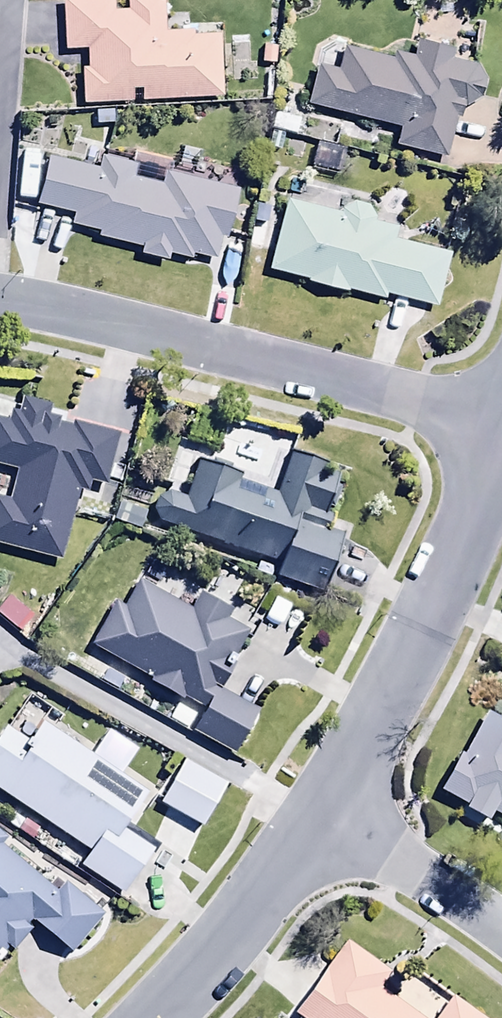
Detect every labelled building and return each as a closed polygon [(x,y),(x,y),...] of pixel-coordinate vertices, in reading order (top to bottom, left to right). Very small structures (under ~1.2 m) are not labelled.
[(84,109),(222,103),(220,36),(167,38),(165,0),(149,0),(129,1),(129,16),(116,17),(115,3),(103,3),(103,0),(72,0),(73,4),(64,4),(66,57),(88,56),(88,73),(82,74),(84,109)] [(319,72),(309,111),(402,133),(398,150),(446,162),(456,122),(460,123),(463,112),(481,105),(488,89),(478,74),(452,67),(455,57),(419,47),(415,62),(395,57),(393,63),(346,50),(339,77),(319,72)] [(303,124),(275,116),(270,134),(298,142),(303,124)] [(345,155),(319,148),(312,168),(340,175),(345,155)] [(104,159),(101,173),(51,161),(39,209),(76,218),(73,230),(98,237),(97,242),(144,254),(143,259),(169,266),(170,260),(192,265),(193,259),(215,265),(222,241),(228,242),(240,194),(167,176),(164,189),(137,182),(140,169),(104,159)] [(289,203),(270,275),(385,305),(387,298),(438,311),(452,259),(400,246),(403,235),(375,228),(376,224),(372,213),(354,208),(342,218),(289,203)] [(80,493),(88,495),(90,485),(108,489),(120,440),(74,429),(72,435),(59,432),(60,427),(49,424),(51,414),(24,407),(21,416),(11,414),(8,428),(0,426),(0,473),(17,477),(9,507),(0,505),(0,552),(62,567),(80,493)] [(155,517),(158,528),(281,568),(275,585),(327,602),(346,543),(334,539),(338,525),(330,522),(343,481),(291,464),(279,500),(242,487),(244,481),(197,466),(185,503),(172,499),(160,502),(155,517)] [(184,702),(171,725),(237,761),(261,717),(222,696),(239,666),(235,664),(249,639),(227,627),(233,617),(200,599),(206,587),(177,571),(162,599),(142,588),(128,613),(115,606),(90,651),(184,702)] [(10,599),(0,611),(0,624),(19,639),(35,619),(10,599)] [(486,722),(466,762),(461,760),(442,799),(491,827),(495,820),(501,824),(501,730),(486,722)] [(46,729),(31,749),(9,734),(0,747),(0,797),(90,861),(83,871),(126,902),(156,859),(126,838),(151,804),(46,729)] [(3,850),(6,846),(0,841),(0,961),(8,951),(15,957),(37,931),(70,959),(103,919),(66,888),(59,896),(3,850)] [(299,1017),(413,1017),(382,996),(393,981),(348,949),(299,1017)] [(454,1001),(443,1017),(478,1017),(454,1001)]
